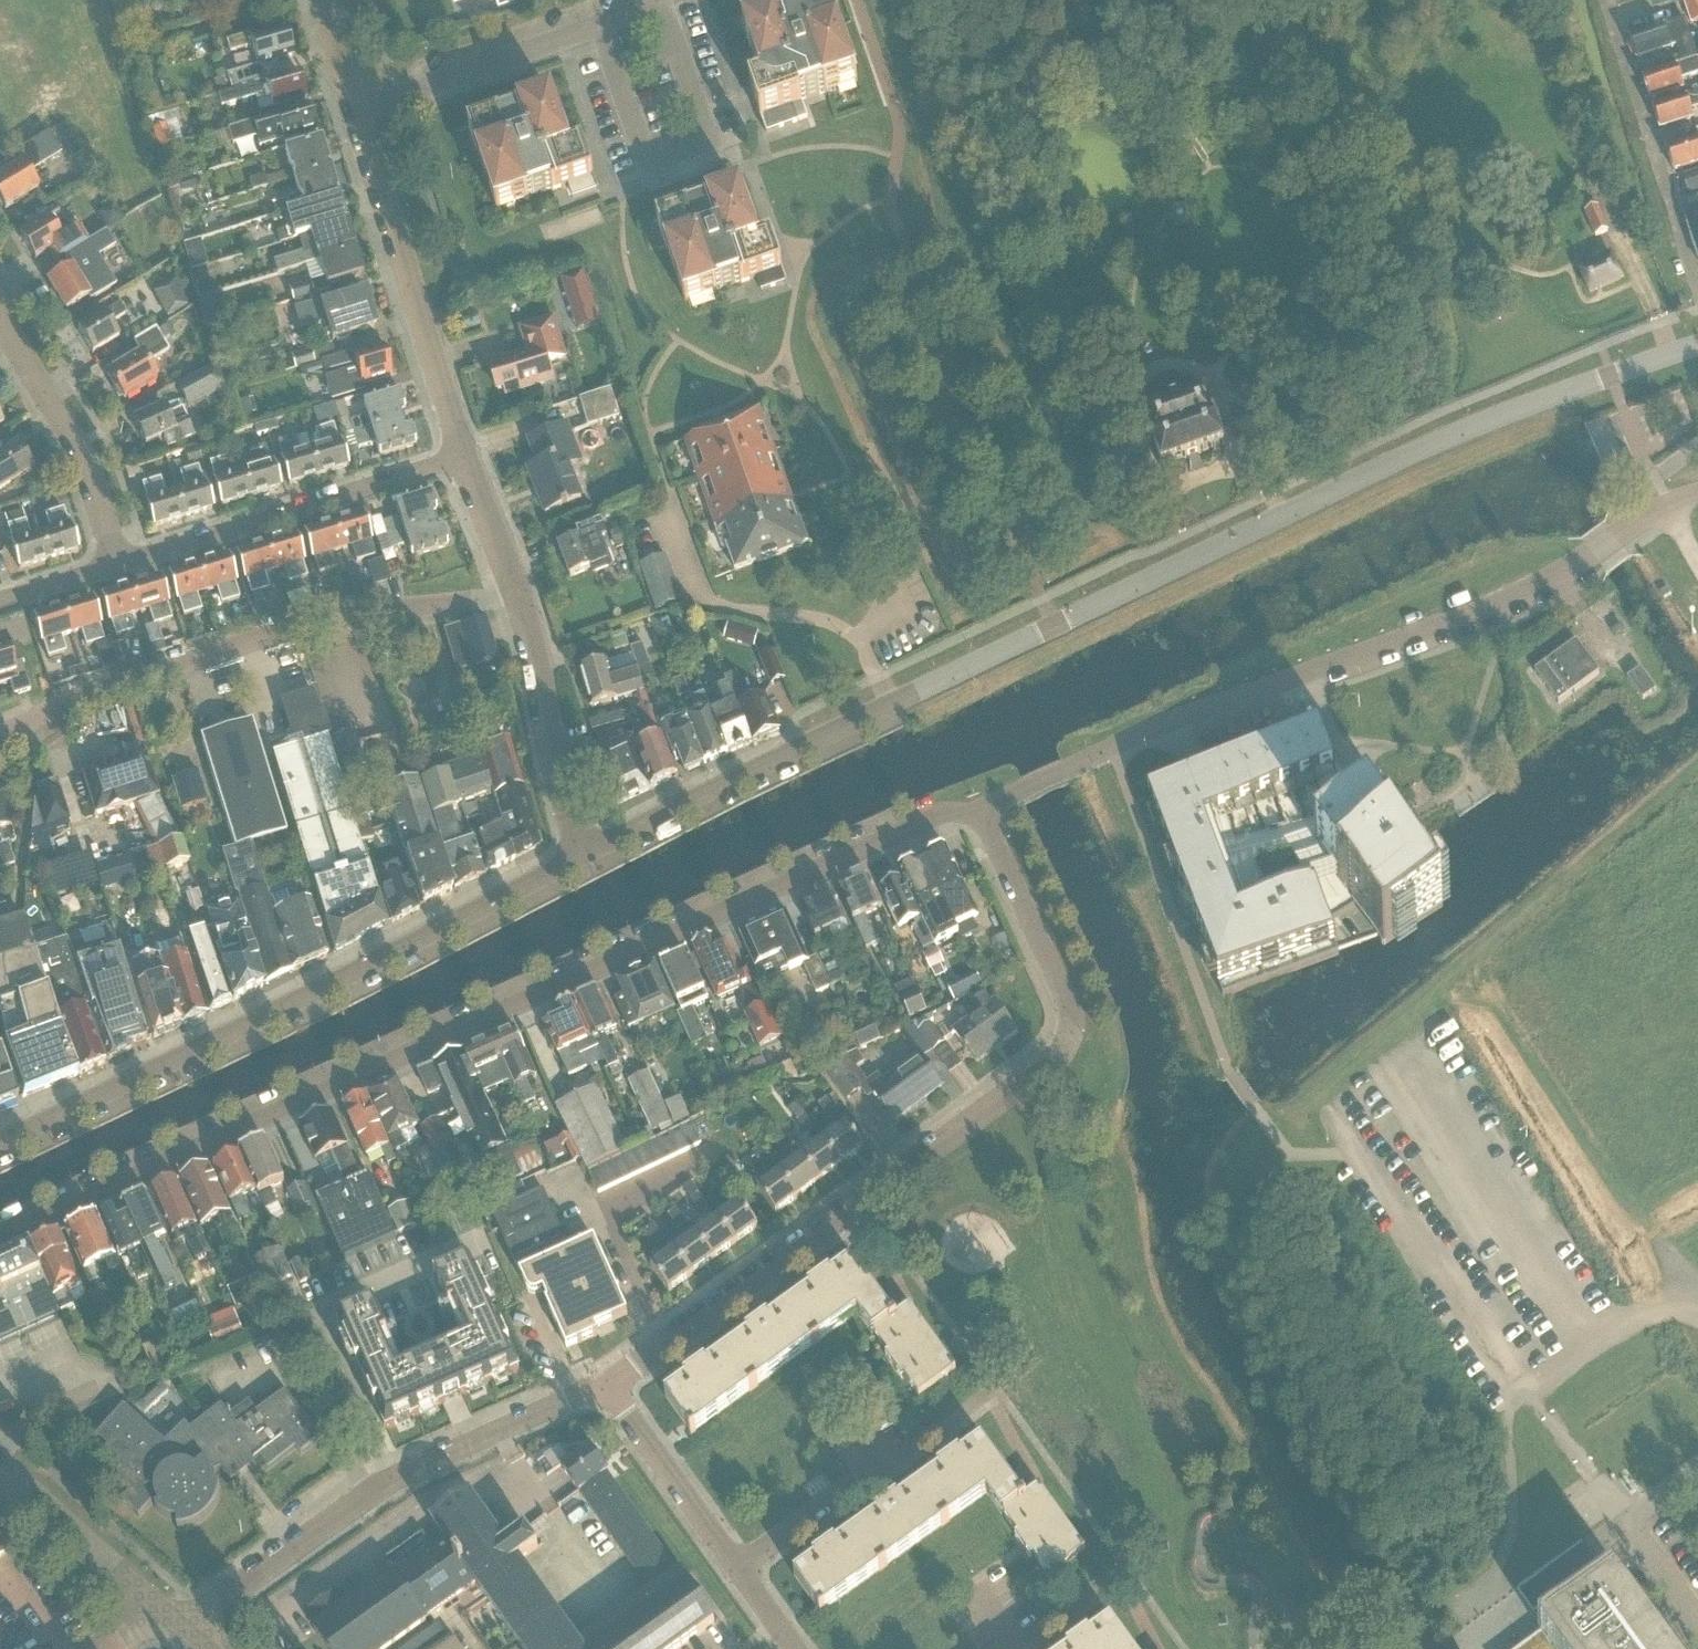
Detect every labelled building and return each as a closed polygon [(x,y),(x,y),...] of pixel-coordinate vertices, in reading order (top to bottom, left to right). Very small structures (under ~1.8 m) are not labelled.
[(828,0),(826,0),(744,29),(762,80),(750,85),(767,132),(768,132),(768,131),(799,120),(793,104),(803,101),(802,100),(825,92),(826,93),(857,82),(828,0)] [(954,11),(983,1),(983,0),(950,0),(954,11)] [(1692,22),(1697,20),(1697,0),(1685,0),(1692,22)] [(1688,31),(1684,18),(1630,36),(1637,58),(1670,47),(1676,45),(1682,63),(1697,57),(1688,31)] [(227,77),(231,91),(281,75),(277,60),(294,55),(285,28),(250,39),(249,35),(226,42),(230,53),(252,46),(258,66),(226,75),(227,77)] [(1643,77),(1650,99),(1683,88),(1681,80),(1697,75),(1697,60),(1643,77)] [(273,108),(307,97),(299,71),(282,76),(281,75),(231,91),(218,95),(222,107),(263,94),(262,90),(267,88),(273,108)] [(227,77),(214,81),(218,95),(231,91),(227,77)] [(1697,107),(1697,92),(1653,107),(1660,128),(1693,117),(1690,110),(1697,107)] [(552,97),(469,126),(497,208),(529,197),(528,196),(551,188),(552,189),(568,184),(573,197),(597,189),(599,189),(583,143),(570,148),(552,97)] [(283,142),(317,131),(309,105),(253,123),(228,130),(232,144),(257,137),(259,143),(278,138),(276,132),(280,131),(283,142)] [(165,124),(152,128),(159,149),(172,144),(165,124)] [(45,162),(60,153),(48,133),(32,142),(45,162)] [(1674,170),(1697,162),(1697,138),(1666,149),(1674,170)] [(329,168),(320,139),(285,150),(294,179),(329,168)] [(0,177),(0,201),(5,209),(38,189),(28,173),(45,162),(32,142),(16,153),(23,164),(0,177)] [(167,149),(157,152),(160,165),(171,161),(167,149)] [(338,196),(329,168),(294,179),(299,195),(287,199),(273,204),(277,215),(291,210),(303,206),(338,196)] [(1697,191),(1697,170),(1683,175),(1688,194),(1697,191)] [(265,175),(249,180),(253,191),(269,186),(266,176),(265,175)] [(657,219),(686,302),(757,277),(762,290),(786,281),(786,282),(788,282),(772,236),(759,241),(741,190),(709,201),(710,202),(687,210),(686,209),(657,219)] [(346,224),(338,196),(303,206),(311,235),(333,228),(346,224)] [(50,202),(22,219),(27,227),(54,210),(50,202)] [(1603,238),(1609,236),(1607,231),(1608,230),(1597,206),(1585,211),(1596,235),(1601,233),(1603,238)] [(1682,212),(1693,247),(1696,246),(1697,254),(1697,207),(1682,212)] [(58,212),(21,235),(35,259),(51,249),(57,259),(87,241),(78,228),(71,232),(58,212)] [(346,224),(333,228),(311,235),(316,250),(304,254),(303,252),(274,261),(278,275),(286,272),(306,266),(320,262),(355,251),(346,224)] [(91,257),(113,244),(106,232),(84,246),(91,257)] [(359,266),(355,251),(320,262),(306,266),(311,282),(289,288),(292,300),(311,294),(314,293),(324,290),(329,289),(328,285),(362,274),(359,266)] [(204,253),(188,258),(191,270),(205,266),(208,265),(204,253)] [(1611,255),(1580,269),(1590,292),(1621,279),(1611,255)] [(71,266),(48,280),(66,309),(71,306),(73,310),(116,283),(105,266),(96,272),(87,257),(72,267),(71,266)] [(154,292),(167,317),(188,306),(175,281),(154,292)] [(344,340),(350,337),(349,334),(374,326),(373,323),(376,322),(375,316),(372,310),(369,311),(368,308),(369,307),(365,293),(323,306),(321,301),(327,299),(324,290),(314,293),(292,300),(302,329),(327,321),(333,339),(336,338),(337,341),(344,340)] [(213,295),(198,299),(203,314),(217,309),(213,295)] [(104,312),(78,328),(93,353),(119,337),(110,323),(126,313),(120,303),(104,312)] [(492,369),(498,390),(504,388),(506,394),(555,379),(550,362),(566,357),(553,317),(521,328),(528,351),(496,361),(498,367),(492,369)] [(168,325),(159,331),(164,339),(174,334),(168,325)] [(124,399),(157,379),(148,363),(168,351),(155,330),(135,342),(141,354),(108,374),(124,399)] [(351,352),(322,360),(327,378),(325,379),(332,402),(363,393),(361,384),(392,374),(384,346),(352,356),(351,352)] [(298,353),(292,355),(296,369),(315,363),(311,349),(298,353)] [(209,367),(173,386),(183,406),(227,383),(217,363),(209,367)] [(1162,467),(1224,445),(1203,387),(1151,406),(1149,402),(1144,403),(1143,400),(1138,402),(1162,467)] [(612,390),(581,399),(589,426),(620,417),(612,390)] [(354,434),(409,417),(402,392),(397,393),(397,391),(363,401),(368,415),(350,421),(354,432),(354,434)] [(247,400),(236,403),(244,429),(254,425),(247,400)] [(344,401),(334,404),(344,435),(354,432),(350,421),(344,401)] [(168,415),(164,405),(134,419),(146,444),(161,436),(165,444),(192,432),(181,409),(168,415)] [(808,543),(760,408),(700,429),(702,434),(685,441),(724,549),(728,547),(736,569),(760,561),(781,554),(780,553),(808,543)] [(376,442),(380,456),(414,445),(413,443),(417,441),(409,417),(354,434),(359,447),(376,442)] [(276,420),(266,423),(269,433),(279,430),(276,420)] [(255,426),(258,435),(263,434),(264,434),(269,433),(266,423),(260,425),(258,425),(255,426)] [(310,448),(318,475),(347,466),(338,439),(333,424),(315,430),(320,445),(310,448)] [(538,463),(528,467),(546,513),(582,499),(565,454),(577,449),(567,424),(529,439),(538,463)] [(282,457),(290,484),(318,475),(310,448),(300,451),(295,436),(277,441),(282,457)] [(18,445),(0,456),(0,489),(33,469),(18,445)] [(242,469),(251,496),(279,487),(271,460),(266,445),(239,453),(244,469),(242,469)] [(214,478),(222,505),(251,496),(242,469),(233,472),(228,457),(210,463),(215,478),(214,478)] [(138,466),(126,470),(129,478),(140,475),(138,466)] [(175,490),(183,517),(212,508),(203,481),(198,466),(180,472),(185,487),(175,490)] [(147,499),(155,526),(183,517),(175,490),(165,493),(160,478),(142,483),(147,499)] [(386,535),(434,519),(432,512),(434,511),(434,509),(438,507),(433,493),(429,495),(428,492),(395,502),(400,516),(382,521),(386,535)] [(40,532),(48,559),(77,550),(68,523),(68,524),(63,508),(45,514),(50,529),(40,532)] [(334,522),(342,549),(351,546),(356,561),(374,556),(370,541),(362,513),(334,522)] [(583,537),(559,546),(571,577),(594,568),(596,572),(612,565),(599,534),(606,531),(600,517),(579,526),(583,537)] [(408,543),(412,557),(445,546),(445,544),(449,543),(444,529),(440,530),(439,527),(437,528),(434,519),(386,535),(391,548),(408,543)] [(12,541),(20,568),(48,559),(40,532),(30,535),(25,520),(7,526),(12,541)] [(336,567),(332,552),(342,549),(334,522),(305,531),(313,557),(314,557),(318,573),(336,567)] [(621,528),(610,533),(615,546),(626,541),(621,528)] [(266,543),(274,570),(284,566),(289,582),(307,576),(302,561),(294,534),(266,543)] [(269,588),(264,573),(274,570),(266,543),(237,552),(246,578),(251,593),(261,590),(269,588)] [(198,564),(207,591),(217,588),(221,603),(239,597),(234,582),(235,582),(227,555),(198,564)] [(682,601),(672,571),(666,555),(641,564),(657,610),(682,601)] [(201,609),(196,594),(207,591),(198,564),(170,573),(178,600),(179,599),(183,615),(201,609)] [(131,585),(139,612),(149,609),(154,624),(172,618),(167,603),(159,576),(131,585)] [(134,630),(129,615),(139,612),(131,585),(102,594),(111,621),(111,620),(116,636),(134,630)] [(261,590),(251,593),(254,604),(264,601),(261,590)] [(63,606),(72,633),(82,630),(86,645),(104,640),(99,624),(100,624),(92,597),(63,606)] [(1697,625),(1697,604),(1695,599),(1685,606),(1697,625)] [(66,652),(61,636),(72,633),(63,606),(35,615),(43,642),(48,657),(66,652)] [(1618,644),(1631,635),(1615,613),(1602,623),(1618,644)] [(486,617),(444,629),(456,670),(497,658),(486,617)] [(626,634),(612,638),(615,651),(630,647),(626,634)] [(121,642),(112,645),(113,648),(116,658),(125,655),(121,642)] [(1558,704),(1599,674),(1576,642),(1535,672),(1558,704)] [(6,645),(0,646),(0,645),(0,686),(11,683),(15,695),(31,690),(22,662),(13,665),(6,645)] [(113,648),(98,652),(103,669),(118,665),(118,664),(116,658),(113,648)] [(785,679),(774,654),(762,659),(773,684),(785,679)] [(611,674),(608,661),(581,669),(592,707),(619,699),(619,698),(643,691),(636,667),(611,674)] [(1643,699),(1656,690),(1640,668),(1627,678),(1643,699)] [(729,753),(713,713),(711,708),(695,715),(693,711),(697,710),(684,678),(674,682),(688,717),(688,718),(691,727),(705,764),(729,753)] [(747,697),(741,683),(730,688),(736,703),(737,702),(754,742),(780,730),(764,694),(746,702),(744,698),(747,697)] [(727,706),(713,713),(729,753),(752,742),(736,703),(730,688),(721,692),(727,706)] [(652,788),(678,776),(648,696),(638,699),(653,738),(636,744),(652,788)] [(682,758),(687,772),(705,764),(685,712),(658,723),(666,742),(669,740),(677,760),(682,758)] [(252,721),(201,736),(235,846),(250,842),(251,844),(257,861),(292,850),(285,831),(252,721)] [(343,768),(364,762),(354,727),(333,734),(343,768)] [(1322,906),(1246,933),(1198,801),(1329,753),(1320,727),(1148,789),(1223,995),(1339,953),(1338,948),(1322,906)] [(327,736),(272,753),(334,952),(385,926),(360,842),(354,824),(327,736)] [(618,803),(651,788),(633,737),(600,752),(618,803)] [(506,832),(515,858),(541,845),(508,741),(479,751),(506,832)] [(82,771),(95,814),(128,803),(150,796),(159,794),(145,751),(82,771)] [(454,888),(483,875),(472,840),(460,845),(450,811),(455,809),(459,822),(479,816),(474,796),(490,790),(479,754),(441,766),(444,775),(422,781),(433,816),(431,816),(441,849),(443,856),(454,888)] [(198,771),(171,780),(180,808),(207,800),(198,771)] [(386,791),(371,796),(377,815),(391,810),(423,906),(452,891),(413,777),(398,772),(387,778),(386,791)] [(34,833),(70,822),(57,780),(36,786),(40,800),(34,802),(34,833)] [(150,796),(133,802),(157,848),(183,840),(159,794),(150,796)] [(2,795),(0,796),(0,839),(2,845),(0,845),(0,869),(15,864),(9,844),(15,842),(10,827),(11,827),(2,795)] [(351,803),(357,821),(368,817),(362,799),(351,803)] [(1378,933),(1384,944),(1443,904),(1427,880),(1413,859),(1406,863),(1368,807),(1346,822),(1370,858),(1338,869),(1345,880),(1342,882),(1378,933)] [(367,820),(354,824),(360,842),(373,838),(367,820)] [(484,874),(515,858),(506,832),(505,832),(501,823),(472,839),(484,874)] [(157,848),(143,852),(149,868),(164,863),(166,868),(189,861),(183,840),(157,848)] [(251,844),(221,852),(234,892),(238,895),(267,983),(292,971),(264,887),(265,887),(257,861),(251,844)] [(921,857),(956,935),(957,936),(960,935),(963,940),(980,931),(974,919),(973,920),(962,898),(968,894),(945,846),(921,857)] [(133,874),(125,851),(107,857),(115,880),(133,874)] [(950,940),(957,936),(956,935),(921,857),(898,868),(902,876),(921,916),(925,914),(940,945),(950,940)] [(392,922),(419,908),(403,862),(377,874),(392,922)] [(848,879),(849,883),(841,887),(850,906),(848,908),(866,948),(878,943),(875,934),(869,919),(864,922),(862,916),(883,907),(867,871),(863,872),(859,870),(852,873),(851,878),(848,879)] [(935,944),(921,916),(902,876),(880,887),(899,927),(900,927),(900,926),(910,921),(924,949),(935,944)] [(303,881),(267,892),(293,971),(327,956),(306,893),(303,881)] [(816,955),(830,985),(845,978),(831,944),(832,944),(830,939),(850,931),(831,887),(828,889),(823,886),(817,889),(815,894),(812,895),(814,899),(805,903),(814,923),(810,925),(817,942),(812,945),(816,955)] [(203,906),(198,890),(185,894),(191,912),(204,907),(203,906)] [(8,919),(0,894),(0,922),(8,919)] [(232,1001),(263,986),(249,942),(236,904),(228,907),(226,899),(205,905),(223,963),(220,964),(232,1001)] [(784,912),(740,932),(763,982),(802,964),(814,992),(830,985),(816,955),(803,961),(797,947),(799,945),(784,912)] [(6,1043),(3,1044),(23,1097),(77,1075),(53,1017),(33,948),(23,917),(0,924),(0,1019),(6,1043)] [(184,937),(210,1012),(232,1001),(220,964),(210,928),(184,937)] [(105,1063),(104,1061),(83,1008),(90,1004),(75,964),(64,937),(33,948),(53,1017),(77,1075),(105,1063)] [(745,1015),(760,1046),(782,1036),(767,1004),(762,1007),(746,971),(740,974),(723,939),(715,943),(712,937),(694,946),(718,1000),(741,989),(744,994),(741,995),(749,1013),(745,1015)] [(944,963),(937,948),(924,954),(930,969),(940,964),(944,963)] [(115,998),(131,1048),(148,1043),(118,949),(101,954),(111,987),(108,988),(111,999),(115,998)] [(181,1025),(205,1014),(185,951),(160,960),(181,1025)] [(693,1008),(708,1001),(687,954),(684,955),(678,951),(670,955),(669,962),(661,966),(682,1012),(677,1014),(692,1046),(707,1039),(693,1008)] [(111,987),(101,954),(75,964),(90,1004),(91,1005),(89,1011),(108,1059),(131,1048),(115,998),(111,999),(108,988),(111,987)] [(158,955),(129,963),(137,988),(165,979),(158,955)] [(871,956),(859,962),(866,976),(878,970),(871,956)] [(624,995),(615,998),(629,1028),(674,1008),(654,964),(618,980),(624,995)] [(940,964),(930,969),(935,979),(945,974),(940,964)] [(137,988),(153,1038),(180,1025),(165,979),(137,988)] [(910,1018),(927,1010),(918,990),(912,979),(895,987),(910,1018)] [(962,981),(948,988),(954,1001),(968,994),(962,981)] [(596,1046),(598,1045),(613,1077),(623,1072),(605,1034),(618,1027),(600,988),(574,1000),(596,1046)] [(993,990),(986,995),(991,1002),(998,997),(993,990)] [(1017,1031),(995,1002),(992,1004),(991,1002),(986,995),(984,992),(971,1001),(959,1012),(966,1022),(954,1030),(976,1061),(1017,1031)] [(559,1051),(569,1075),(587,1067),(576,1045),(591,1038),(573,1000),(556,1008),(558,1012),(543,1020),(557,1052),(559,1051)] [(929,1022),(917,1030),(931,1050),(942,1042),(929,1022)] [(526,1108),(536,1103),(525,1078),(523,1079),(520,1073),(533,1067),(516,1028),(494,1038),(507,1068),(513,1081),(520,1098),(526,1108)] [(513,1081),(507,1068),(494,1038),(464,1051),(483,1093),(509,1082),(513,1081)] [(832,1044),(817,1054),(825,1065),(841,1057),(832,1044)] [(0,1047),(0,1106),(18,1099),(0,1046),(0,1047)] [(509,1148),(483,1093),(464,1051),(434,1063),(434,1064),(418,1070),(427,1089),(443,1082),(457,1114),(422,1128),(427,1140),(441,1174),(455,1205),(521,1176),(509,1148)] [(894,1121),(942,1085),(919,1054),(871,1089),(894,1121)] [(764,1058),(748,1066),(755,1080),(770,1072),(764,1058)] [(791,1061),(774,1069),(786,1076),(799,1077),(791,1061)] [(828,1074),(848,1100),(863,1089),(843,1063),(828,1074)] [(717,1069),(705,1074),(717,1103),(744,1091),(737,1075),(722,1081),(717,1069)] [(671,1122),(648,1072),(629,1081),(650,1125),(653,1130),(671,1122)] [(419,1124),(398,1079),(370,1092),(390,1137),(419,1124)] [(596,1085),(557,1104),(588,1168),(627,1149),(596,1085)] [(349,1102),(344,1104),(360,1141),(363,1147),(367,1155),(370,1154),(381,1148),(383,1152),(385,1158),(388,1165),(397,1161),(390,1144),(367,1094),(365,1094),(349,1102)] [(826,1097),(818,1103),(830,1120),(838,1114),(826,1097)] [(347,1145),(347,1144),(332,1109),(301,1123),(316,1157),(333,1149),(347,1180),(316,1194),(344,1256),(395,1234),(367,1172),(360,1175),(347,1145)] [(803,1113),(796,1119),(808,1136),(815,1130),(803,1113)] [(677,1126),(689,1149),(701,1143),(690,1119),(677,1126)] [(531,1121),(522,1125),(527,1137),(536,1133),(531,1121)] [(787,1151),(794,1146),(778,1122),(770,1128),(787,1151)] [(824,1139),(842,1165),(865,1148),(846,1123),(824,1139)] [(650,1125),(637,1131),(643,1142),(654,1137),(655,1136),(653,1130),(650,1125)] [(677,1126),(665,1131),(677,1155),(689,1149),(677,1126)] [(654,1137),(665,1160),(677,1155),(665,1131),(655,1136),(654,1137)] [(654,1137),(643,1142),(654,1166),(665,1160),(654,1137)] [(271,1188),(285,1182),(265,1139),(240,1151),(266,1209),(278,1204),(271,1188)] [(530,1139),(509,1148),(521,1176),(543,1166),(530,1139)] [(820,1181),(842,1165),(824,1139),(802,1155),(820,1181)] [(631,1148),(642,1171),(654,1166),(643,1142),(631,1148)] [(772,1162),(759,1144),(751,1151),(764,1168),(772,1162)] [(428,1146),(418,1150),(430,1178),(441,1173),(428,1146)] [(631,1148),(619,1154),(631,1177),(642,1171),(631,1148)] [(242,1196),(257,1189),(240,1153),(237,1154),(234,1153),(228,1156),(226,1159),(215,1164),(227,1190),(226,1190),(241,1222),(252,1217),(242,1196)] [(608,1160),(619,1183),(631,1177),(619,1154),(608,1160)] [(798,1197),(820,1181),(802,1155),(780,1171),(798,1197)] [(608,1160),(596,1166),(607,1189),(619,1183),(608,1160)] [(228,1253),(246,1245),(209,1165),(181,1177),(202,1225),(218,1218),(222,1227),(218,1229),(228,1253)] [(589,1170),(600,1192),(607,1189),(596,1166),(589,1170)] [(776,1213),(798,1197),(780,1171),(757,1188),(776,1213)] [(712,1180),(724,1197),(732,1191),(720,1175),(712,1180)] [(209,1251),(176,1179),(152,1190),(172,1236),(183,1231),(195,1258),(209,1251)] [(319,1215),(304,1183),(289,1190),(303,1222),(319,1215)] [(531,1293),(538,1293),(546,1302),(567,1348),(599,1334),(596,1328),(628,1313),(593,1237),(570,1248),(543,1189),(493,1212),(527,1288),(531,1293)] [(688,1197),(700,1213),(708,1207),(696,1191),(688,1197)] [(167,1235),(147,1192),(122,1203),(154,1273),(158,1272),(167,1292),(177,1287),(168,1267),(156,1240),(167,1235)] [(716,1217),(735,1243),(758,1226),(739,1200),(716,1217)] [(407,1202),(390,1210),(400,1232),(424,1221),(415,1202),(408,1205),(407,1202)] [(148,1275),(117,1206),(98,1215),(118,1260),(121,1258),(120,1257),(128,1253),(130,1258),(129,1258),(139,1279),(148,1275)] [(678,1230),(686,1224),(675,1207),(666,1213),(678,1230)] [(121,1267),(118,1260),(98,1215),(66,1229),(91,1284),(104,1278),(98,1265),(105,1262),(107,1266),(116,1269),(121,1267)] [(713,1259),(735,1243),(716,1217),(694,1232),(713,1259)] [(644,1229),(656,1245),(664,1239),(652,1223),(644,1229)] [(82,1283),(60,1232),(31,1245),(54,1296),(82,1283)] [(692,1275),(713,1259),(694,1232),(672,1248),(692,1275)] [(30,1245),(0,1259),(0,1326),(1,1329),(0,1329),(5,1339),(62,1314),(30,1245)] [(264,1288),(291,1276),(279,1248),(252,1260),(259,1275),(264,1288)] [(669,1291),(692,1275),(672,1248),(650,1265),(669,1291)] [(302,1258),(291,1263),(300,1284),(311,1279),(302,1258)] [(816,1288),(789,1307),(816,1344),(859,1313),(873,1333),(894,1318),(853,1261),(825,1281),(823,1279),(814,1285),(816,1288)] [(395,1369),(381,1337),(387,1334),(374,1307),(339,1322),(387,1429),(419,1414),(483,1385),(519,1370),(471,1263),(436,1279),(449,1307),(455,1304),(469,1336),(395,1369)] [(259,1275),(228,1288),(236,1308),(267,1295),(264,1288),(259,1275)] [(873,1333),(919,1397),(956,1370),(910,1306),(894,1318),(873,1333)] [(753,1333),(727,1352),(754,1389),(816,1344),(789,1307),(763,1326),(761,1324),(751,1330),(753,1333)] [(300,1336),(294,1327),(283,1334),(290,1344),(300,1336)] [(155,1342),(142,1348),(152,1370),(166,1364),(155,1342)] [(691,1377),(665,1396),(690,1431),(692,1434),(754,1389),(727,1352),(700,1371),(699,1368),(690,1375),(691,1377)] [(139,1517),(153,1500),(152,1497),(157,1497),(157,1502),(159,1505),(156,1508),(158,1511),(162,1515),(165,1517),(169,1519),(173,1520),(178,1521),(178,1529),(184,1529),(190,1527),(196,1525),(200,1522),(205,1519),(209,1514),(213,1509),(216,1504),(218,1498),(220,1491),(220,1485),(215,1484),(215,1478),(212,1470),(213,1470),(215,1473),(222,1470),(232,1483),(251,1468),(258,1478),(296,1448),(301,1454),(322,1438),(285,1390),(256,1412),(248,1402),(230,1416),(222,1405),(191,1429),(184,1423),(166,1443),(124,1406),(97,1436),(108,1446),(102,1454),(119,1469),(112,1477),(127,1493),(122,1502),(139,1517)] [(945,1468),(919,1487),(945,1524),(988,1493),(1003,1514),(1023,1499),(982,1442),(955,1461),(953,1459),(944,1466),(945,1468)] [(715,1623),(689,1587),(687,1588),(605,1474),(608,1473),(591,1449),(563,1469),(578,1492),(580,1490),(653,1592),(577,1646),(518,1563),(539,1547),(525,1529),(503,1544),(469,1497),(433,1522),(446,1539),(395,1576),(393,1574),(347,1607),(336,1592),(307,1613),(317,1628),(315,1630),(328,1648),(386,1648),(426,1620),(425,1618),(476,1582),(524,1648),(678,1648),(715,1623)] [(883,1513),(856,1532),(883,1569),(945,1524),(919,1487),(892,1506),(890,1504),(881,1511),(883,1513)] [(1040,1487),(1023,1499),(1003,1514),(1048,1577),(1086,1551),(1040,1487)] [(821,1558),(795,1576),(819,1610),(819,1611),(821,1613),(883,1569),(856,1532),(830,1551),(828,1549),(819,1555),(821,1558)] [(1612,1581),(1519,1648),(1662,1648),(1612,1581)] [(1072,1648),(1131,1648),(1111,1621),(1084,1641),(1082,1638),(1072,1645),(1074,1647),(1072,1648)] [(431,1648),(462,1648),(451,1635),(431,1648)]
